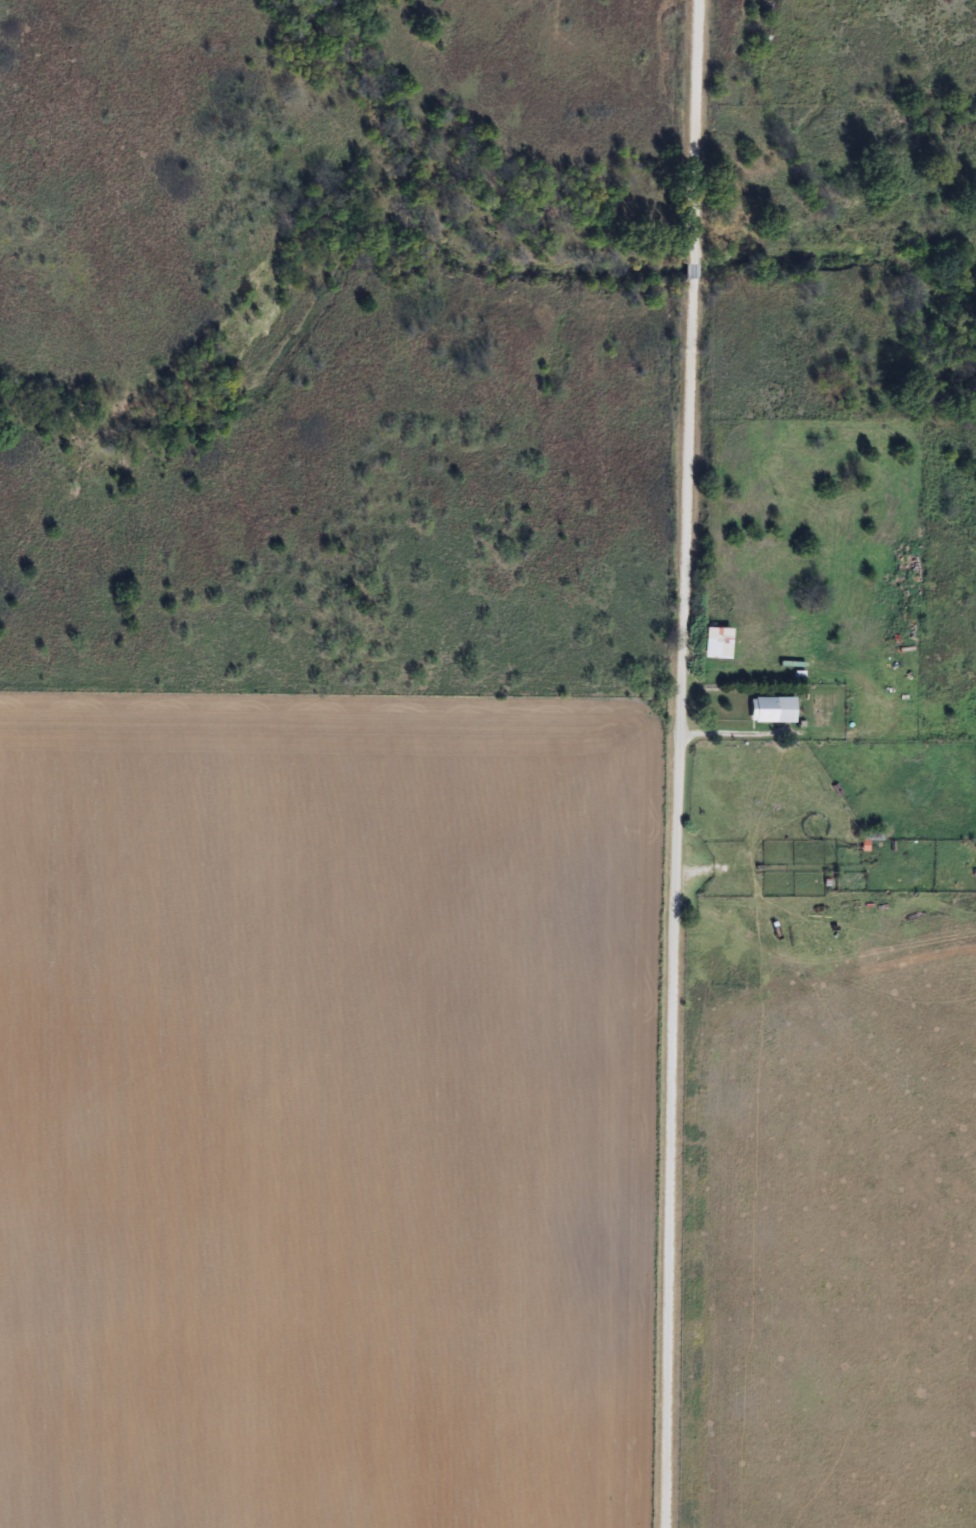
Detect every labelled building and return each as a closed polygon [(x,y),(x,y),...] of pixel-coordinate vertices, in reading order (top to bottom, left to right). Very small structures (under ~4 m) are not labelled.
[(730,627),(705,627),(705,660),(730,660),(730,627)] [(795,698),(750,698),(750,723),(795,723),(795,698)]
